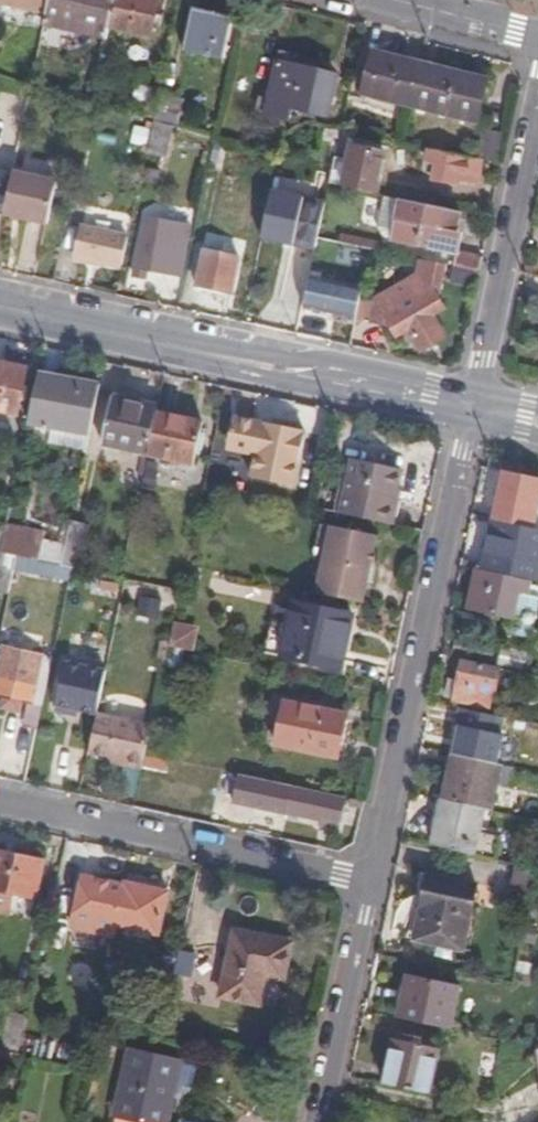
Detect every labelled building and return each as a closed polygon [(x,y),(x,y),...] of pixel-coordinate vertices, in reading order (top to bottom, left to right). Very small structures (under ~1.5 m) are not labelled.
[(42,14),(45,0),(0,0),(0,4),(42,14)] [(101,41),(104,25),(110,0),(45,0),(42,14),(39,27),(101,41)] [(104,25),(144,34),(151,0),(110,0),(104,25)] [(187,9),(177,51),(215,59),(224,18),(206,13),(187,9)] [(399,104),(408,62),(368,54),(359,96),(399,104)] [(446,70),(408,62),(399,104),(474,120),(483,78),(446,70)] [(286,118),(289,105),(323,113),(331,76),(300,69),(274,63),(267,99),(256,96),(253,110),(286,118)] [(149,102),(151,93),(152,90),(129,84),(126,97),(149,102)] [(166,123),(170,124),(176,99),(151,93),(149,102),(145,118),(148,119),(166,123)] [(158,156),(166,123),(148,119),(140,151),(158,156)] [(323,183),(370,193),(378,156),(348,149),(351,134),(339,131),(334,155),(330,154),(323,183)] [(487,159),(492,136),(476,133),(471,156),(487,159)] [(204,172),(214,174),(220,146),(209,144),(204,172)] [(472,173),(475,160),(426,150),(424,161),(434,163),(430,180),(448,184),(448,180),(470,184),(472,173)] [(62,161),(19,152),(16,169),(58,178),(62,161)] [(16,169),(6,213),(30,218),(49,222),(58,178),(16,169)] [(151,186),(154,172),(142,169),(138,182),(151,186)] [(263,236),(318,248),(328,198),(273,186),(263,236)] [(383,240),(393,197),(376,193),(369,223),(374,238),(383,240)] [(445,255),(451,232),(453,221),(455,212),(393,197),(383,240),(445,255)] [(170,270),(183,273),(193,224),(150,215),(139,273),(149,275),(151,265),(170,270)] [(131,233),(85,221),(78,253),(103,259),(124,263),(131,233)] [(454,253),(455,253),(460,234),(451,232),(445,255),(453,256),(454,253)] [(350,243),(371,248),(372,240),(352,235),(350,243)] [(207,246),(199,285),(216,289),(233,292),(241,252),(207,246)] [(451,265),(473,270),(476,258),(455,253),(454,253),(453,256),(451,265)] [(430,300),(432,298),(439,266),(415,261),(411,276),(368,298),(389,336),(403,328),(407,335),(415,348),(435,337),(423,316),(435,309),(430,300)] [(445,278),(470,284),(473,270),(451,265),(448,264),(445,278)] [(284,303),(304,308),(312,273),(271,265),(264,298),(284,303)] [(342,320),(357,323),(365,289),(318,278),(312,307),(323,310),(338,313),(336,318),(342,320)] [(339,341),(353,345),(357,323),(342,320),(339,341)] [(10,412),(20,368),(0,364),(0,410),(10,412)] [(82,447),(96,386),(65,379),(35,372),(24,422),(42,426),(40,438),(82,447)] [(144,453),(153,408),(137,404),(138,398),(117,394),(108,392),(97,443),(144,453)] [(180,417),(155,412),(145,454),(190,464),(199,421),(180,417)] [(262,453),(256,479),(289,486),(300,432),(266,425),(231,417),(225,445),(262,453)] [(246,476),(256,479),(262,453),(225,445),(223,450),(250,456),(246,476)] [(335,513),(346,461),(341,459),(337,479),(330,512),(335,513)] [(335,513),(383,523),(390,490),(394,471),(346,461),(335,513)] [(536,479),(493,470),(487,493),(481,520),(537,532),(537,511),(529,509),(536,479)] [(330,512),(337,479),(319,475),(312,508),(330,512)] [(532,582),(537,556),(537,532),(481,520),(477,539),(470,568),(532,582)] [(60,551),(66,523),(60,521),(54,550),(60,551)] [(67,568),(74,569),(83,526),(66,523),(60,551),(57,565),(67,568)] [(311,593),(358,603),(366,565),(371,537),(325,527),(311,593)] [(5,592),(10,569),(13,556),(0,553),(0,591),(5,592)] [(64,581),(67,568),(57,565),(13,556),(10,569),(64,581)] [(504,616),(523,620),(525,620),(530,596),(516,593),(518,582),(464,570),(461,586),(456,606),(504,616)] [(151,621),(156,602),(133,597),(129,616),(151,621)] [(290,603),(278,657),(338,670),(343,643),(349,616),(290,603)] [(520,637),(523,620),(504,616),(500,632),(520,637)] [(164,644),(185,648),(186,640),(166,635),(164,644)] [(160,657),(164,640),(155,638),(152,656),(160,657)] [(453,643),(450,657),(482,664),(485,651),(453,643)] [(35,704),(45,658),(0,648),(0,696),(14,699),(21,701),(35,704)] [(519,673),(523,658),(495,651),(491,666),(519,673)] [(81,713),(89,715),(99,671),(57,662),(47,706),(70,711),(81,713)] [(508,696),(512,674),(487,669),(487,672),(449,664),(447,676),(444,686),(437,685),(434,698),(477,707),(480,693),(484,694),(484,692),(508,696)] [(14,699),(0,696),(0,707),(12,709),(14,699)] [(16,725),(29,728),(35,704),(21,701),(16,725)] [(340,714),(279,701),(270,742),(331,755),(336,733),(340,714)] [(68,717),(70,711),(47,706),(46,712),(68,717)] [(135,772),(144,728),(89,715),(81,754),(117,762),(116,767),(135,772)] [(478,748),(483,720),(465,716),(462,733),(448,731),(446,742),(478,748)] [(472,807),(482,810),(488,781),(492,764),(444,754),(439,776),(434,799),(472,807)] [(510,786),(514,769),(492,764),(488,781),(510,786)] [(335,800),(231,776),(225,801),(254,808),(273,812),(281,807),(315,815),(314,823),(330,826),(335,800)] [(428,829),(434,799),(426,797),(419,827),(428,829)] [(424,845),(485,858),(490,834),(467,829),(472,807),(434,799),(428,829),(426,836),(424,845)] [(6,917),(11,895),(32,900),(40,863),(0,854),(0,916),(6,917)] [(520,895),(521,890),(526,867),(489,859),(482,892),(519,900),(520,895)] [(156,934),(165,885),(119,876),(118,878),(74,869),(63,927),(107,936),(110,925),(156,934)] [(412,912),(407,935),(456,946),(470,883),(413,870),(408,891),(416,893),(412,912)] [(277,978),(285,941),(260,936),(230,931),(217,995),(256,1003),(262,975),(277,978)] [(189,955),(175,952),(170,974),(184,977),(189,955)] [(391,1017),(440,1028),(450,986),(400,975),(396,995),(391,1017)] [(21,1020),(4,1017),(0,1039),(0,1050),(14,1053),(21,1020)] [(374,1082),(417,1090),(426,1046),(383,1037),(381,1046),(377,1067),(374,1082)] [(68,1058),(72,1042),(55,1038),(51,1054),(68,1058)] [(16,1054),(14,1053),(0,1050),(0,1062),(14,1065),(16,1054)] [(126,1121),(159,1121),(165,1090),(172,1091),(174,1079),(177,1064),(126,1053),(112,1119),(126,1121)] [(159,1121),(165,1121),(172,1091),(165,1090),(159,1121)]
